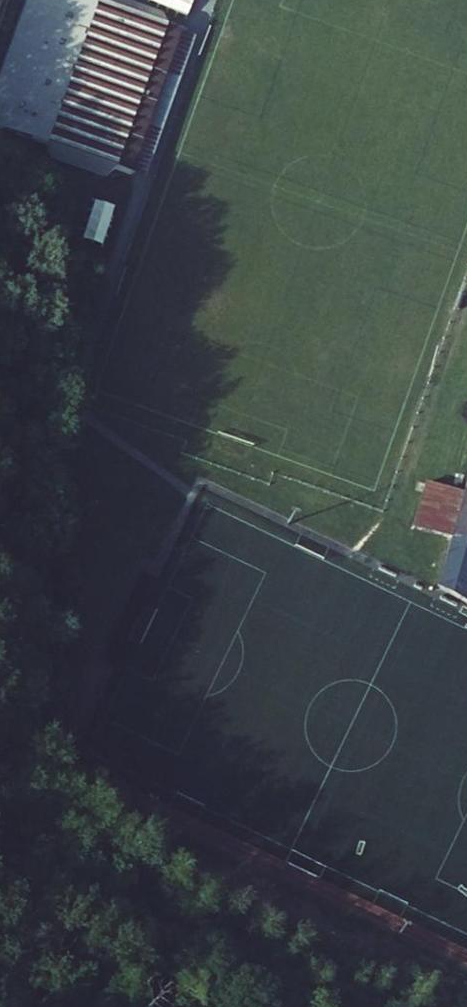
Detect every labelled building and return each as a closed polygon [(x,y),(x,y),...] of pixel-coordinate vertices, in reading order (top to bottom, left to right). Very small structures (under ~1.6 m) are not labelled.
[(0,58),(0,131),(133,177),(185,27),(106,0),(20,0),(0,58)] [(465,517),(456,550),(466,556),(466,518),(465,517)] [(456,550),(452,563),(466,570),(466,556),(456,550)]
